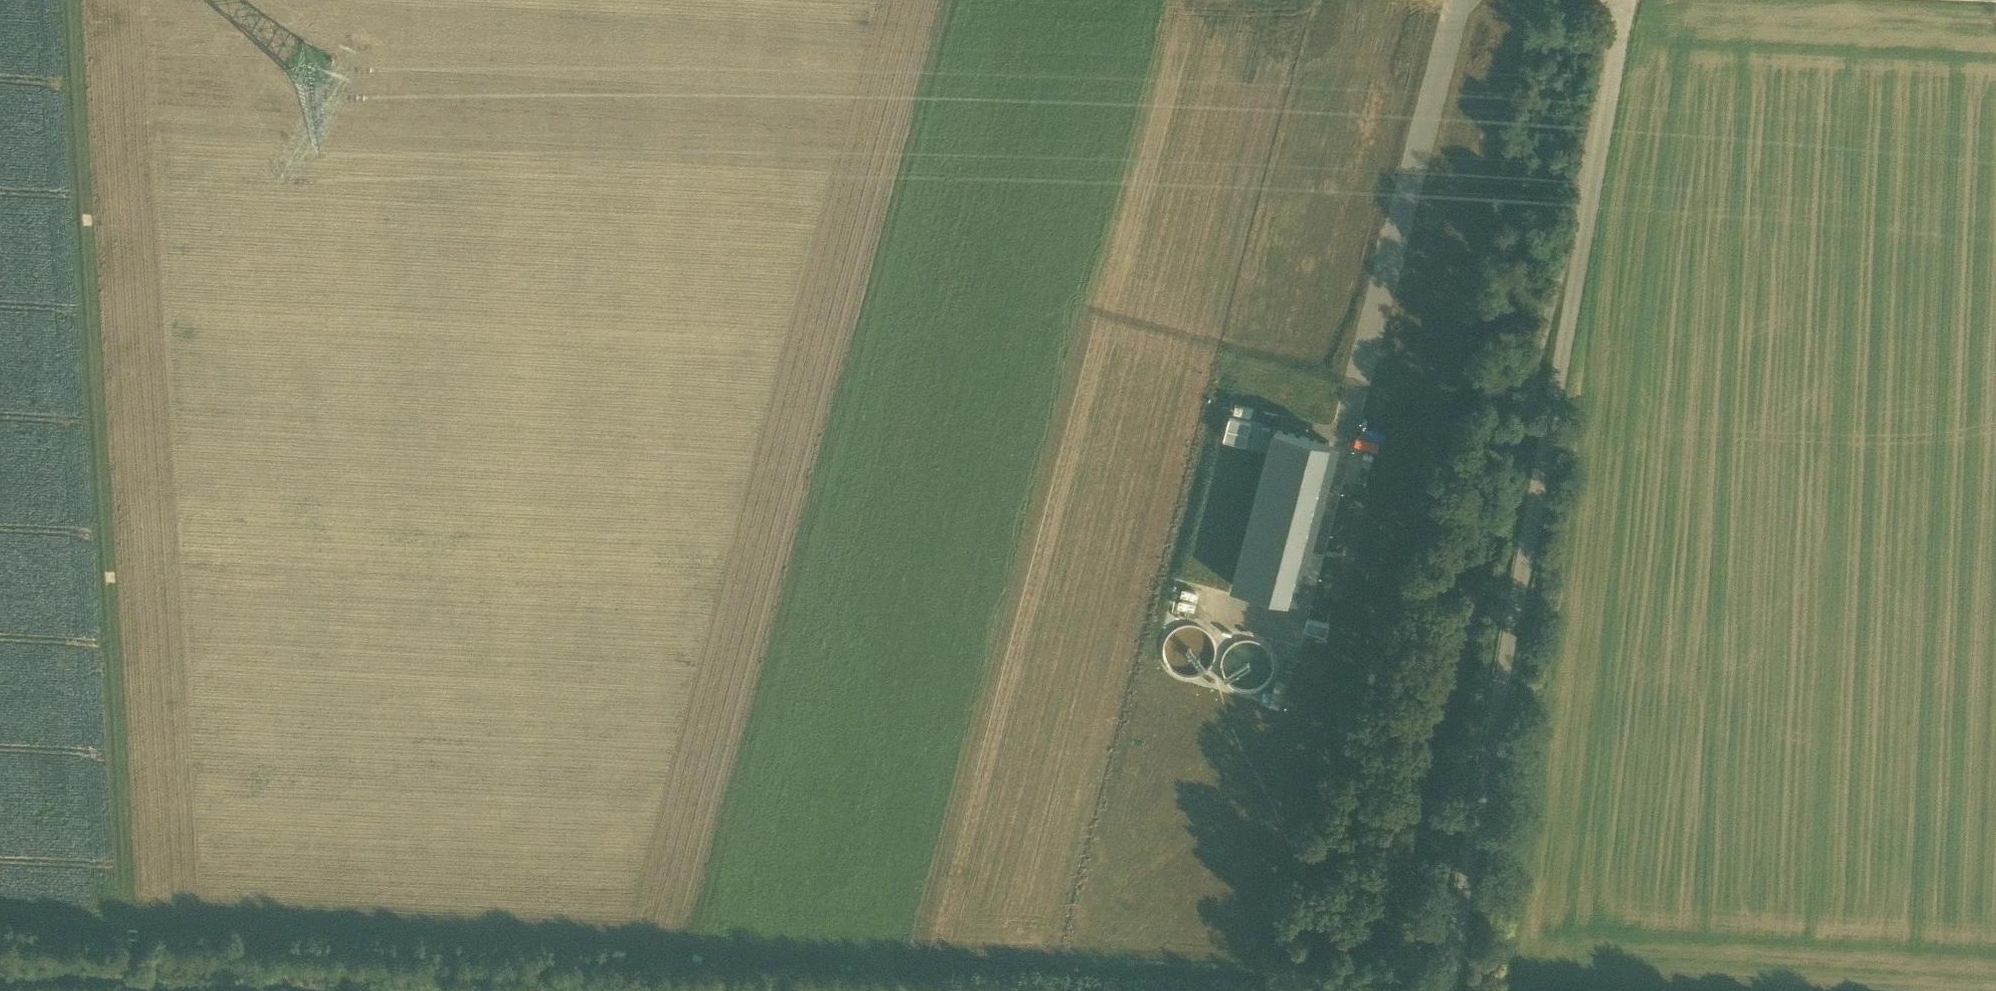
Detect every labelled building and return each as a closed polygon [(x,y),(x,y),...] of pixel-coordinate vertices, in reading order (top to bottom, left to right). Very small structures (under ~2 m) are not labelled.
[(1230,416),(1224,439),(1245,444),(1251,422),(1230,416)] [(1330,440),(1274,425),(1232,585),(1288,600),(1330,440)] [(1326,636),(1329,625),(1308,619),(1305,630),(1326,636)]
